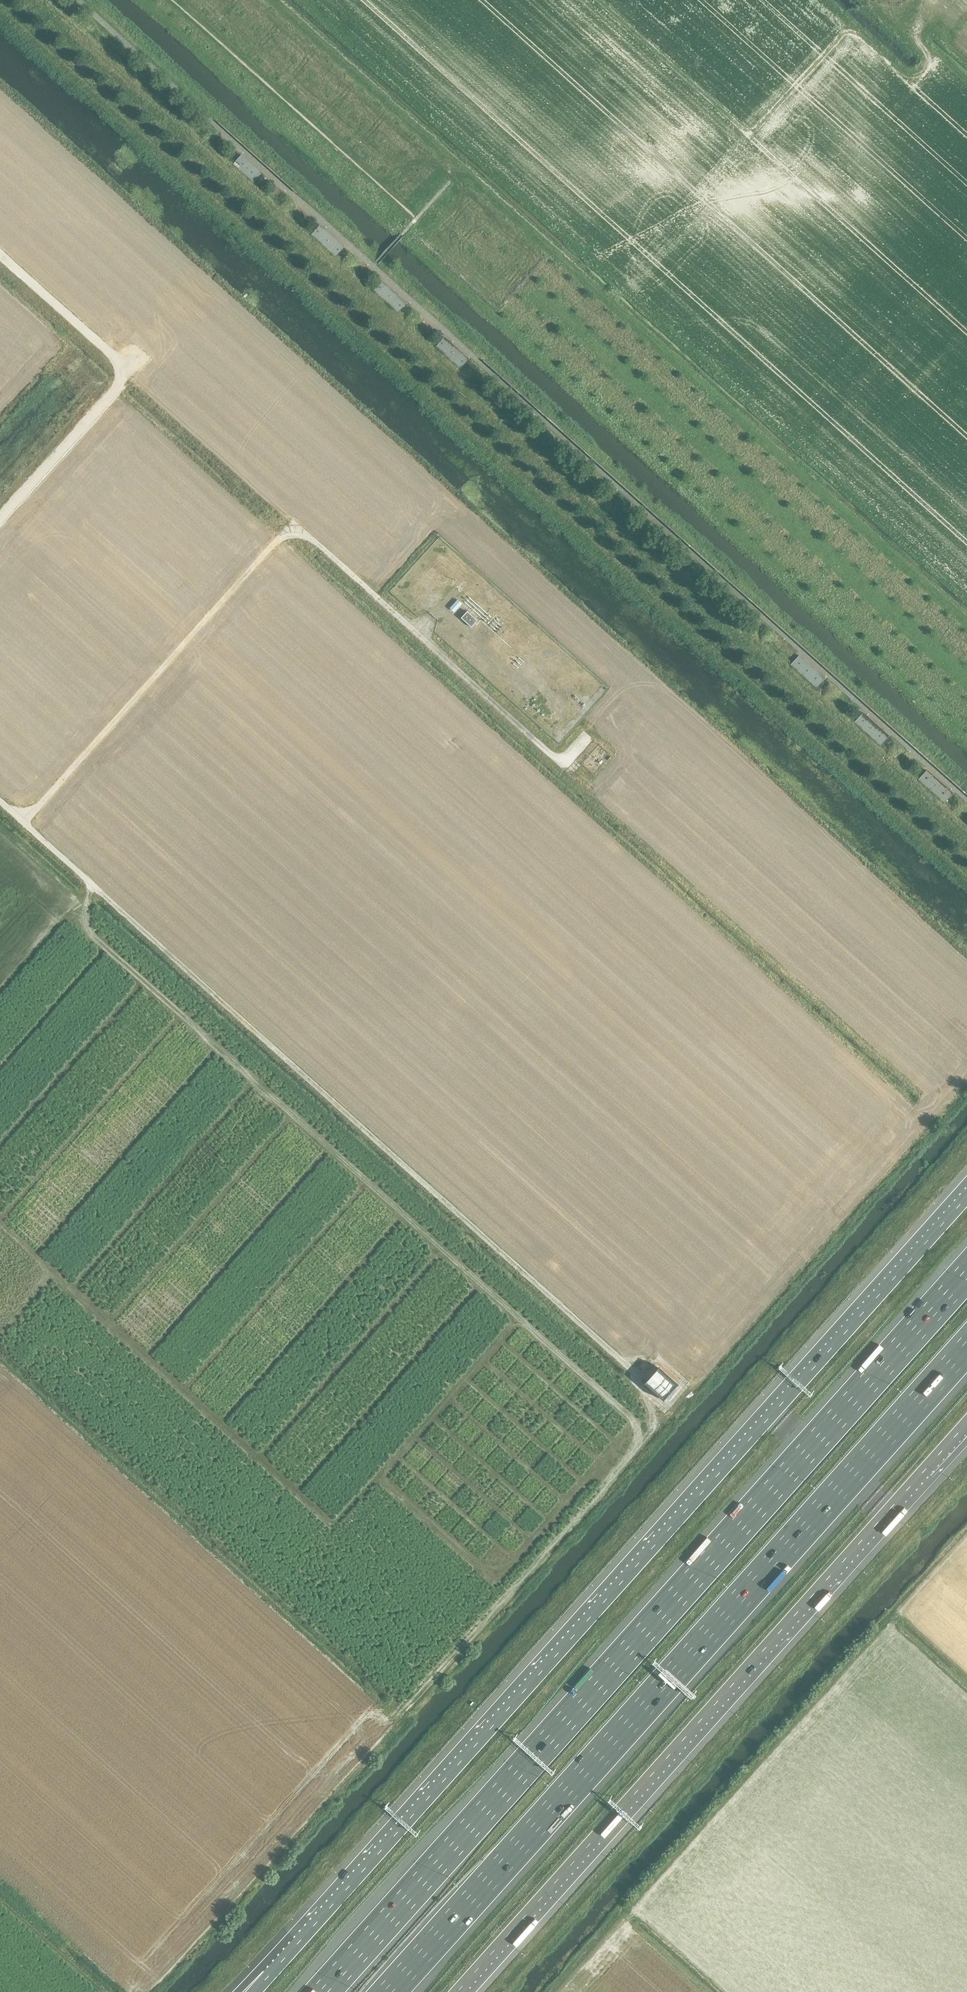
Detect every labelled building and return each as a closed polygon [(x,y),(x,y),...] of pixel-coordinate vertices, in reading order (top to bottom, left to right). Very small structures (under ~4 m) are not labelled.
[(439,342),(436,346),(460,368),(464,364),(469,358),(445,336),(439,342)] [(455,610),(463,602),(459,598),(451,606),(455,610)] [(462,604),(456,610),(462,615),(468,609),(462,604)] [(471,627),(477,620),(467,611),(461,617),(471,627)] [(858,718),(854,721),(881,745),(884,741),(889,735),(863,712),(858,718)] [(922,775),(918,779),(945,802),(949,798),(953,793),(927,769),(922,775)] [(664,1398),(676,1384),(658,1367),(645,1382),(664,1398)]
